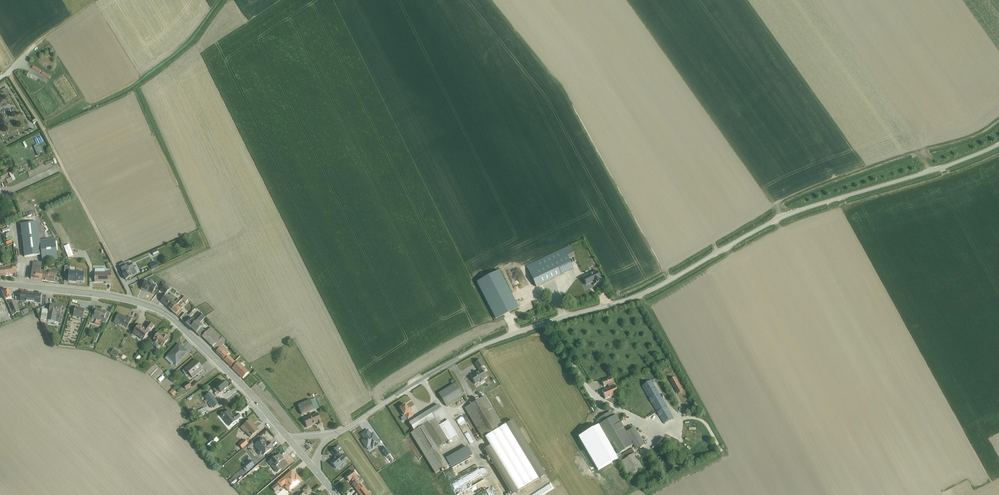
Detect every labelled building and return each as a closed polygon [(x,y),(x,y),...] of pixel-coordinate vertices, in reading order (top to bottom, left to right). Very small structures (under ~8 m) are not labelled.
[(22,210),(30,207),(28,201),(20,203),(22,210)] [(40,222),(21,225),(26,257),(41,254),(42,261),(58,258),(55,240),(43,242),(40,222)] [(64,247),(69,259),(74,257),(69,245),(64,247)] [(569,245),(525,266),(535,286),(572,268),(567,258),(573,255),(569,245)] [(132,260),(138,272),(146,268),(140,256),(132,260)] [(156,262),(148,266),(152,272),(159,268),(156,262)] [(14,276),(17,271),(17,264),(10,265),(10,268),(0,269),(0,278),(14,276)] [(39,271),(33,271),(33,280),(41,280),(40,273),(44,273),(44,265),(39,265),(39,271)] [(132,267),(123,272),(127,278),(135,273),(132,267)] [(599,271),(584,278),(588,286),(595,282),(597,286),(604,283),(599,271)] [(495,317),(516,307),(498,272),(477,282),(495,317)] [(72,273),(72,282),(85,283),(86,274),(72,273)] [(147,282),(143,291),(151,295),(155,286),(147,282)] [(165,285),(161,290),(166,294),(170,289),(165,285)] [(16,304),(15,301),(14,302),(9,291),(4,291),(2,292),(12,316),(20,312),(16,304)] [(40,294),(18,292),(17,302),(15,301),(16,304),(26,305),(27,299),(39,300),(40,294)] [(165,293),(159,299),(176,316),(182,310),(165,293)] [(178,303),(181,300),(186,304),(189,300),(183,295),(177,302),(178,303)] [(47,321),(59,323),(62,306),(50,305),(49,312),(47,321)] [(85,310),(76,307),(73,316),(82,319),(85,310)] [(95,314),(93,317),(100,320),(100,321),(106,323),(107,319),(108,319),(110,313),(104,311),(103,312),(96,309),(95,312),(94,313),(95,314)] [(187,311),(181,317),(198,334),(205,327),(201,323),(207,317),(200,311),(195,316),(193,318),(187,311)] [(118,323),(127,328),(132,319),(129,317),(128,319),(119,314),(114,323),(117,325),(118,323)] [(139,325),(133,333),(143,341),(154,326),(150,323),(145,329),(139,325)] [(202,337),(217,351),(223,345),(226,342),(212,328),(202,337)] [(162,337),(158,334),(151,344),(156,348),(160,351),(168,341),(168,340),(169,339),(163,335),(162,337)] [(187,352),(179,344),(165,359),(171,365),(173,363),(175,365),(187,352)] [(223,359),(229,353),(227,351),(228,350),(223,345),(217,351),(216,352),(223,359)] [(119,353),(114,349),(111,354),(114,356),(113,358),(117,360),(118,359),(116,358),(119,353)] [(235,362),(229,356),(224,360),(231,367),(235,362)] [(482,359),(475,363),(479,371),(471,375),(476,385),(481,383),(485,381),(484,379),(488,377),(486,371),(487,371),(482,359)] [(203,369),(195,360),(182,371),(185,375),(188,373),(192,378),(203,369)] [(249,372),(238,362),(233,368),(243,379),(249,372)] [(677,395),(683,392),(676,377),(670,380),(677,395)] [(612,387),(602,392),(606,399),(608,398),(620,392),(612,378),(605,382),(607,387),(611,385),(612,387)] [(228,387),(224,381),(213,389),(216,393),(216,394),(217,395),(218,395),(228,387)] [(665,406),(651,382),(644,387),(657,410),(665,406)] [(455,385),(439,395),(446,407),(462,397),(455,385)] [(210,393),(205,397),(214,408),(219,404),(210,393)] [(299,403),(303,412),(318,407),(314,398),(299,403)] [(464,410),(484,438),(502,427),(483,398),(464,410)] [(416,416),(408,404),(403,407),(407,415),(401,419),(404,423),(416,416)] [(438,406),(409,424),(414,432),(410,434),(434,475),(447,467),(436,449),(448,442),(437,424),(446,419),(438,406)] [(224,412),(220,415),(229,427),(241,417),(238,414),(234,417),(228,411),(225,413),(224,412)] [(304,419),(307,426),(321,420),(318,413),(304,419)] [(467,435),(465,433),(471,430),(462,415),(455,420),(465,436),(467,435)] [(600,427),(617,457),(635,447),(617,417),(600,427)] [(249,420),(240,428),(244,433),(245,432),(250,438),(259,431),(254,425),(254,426),(249,420)] [(371,446),(373,449),(381,444),(373,432),(371,434),(368,429),(361,434),(364,439),(361,441),(367,449),(371,446)] [(261,454),(263,456),(273,447),(269,442),(266,445),(264,443),(265,442),(259,436),(247,446),(249,449),(253,446),(258,451),(257,452),(260,456),(261,454)] [(216,437),(206,445),(208,448),(219,440),(216,437)] [(336,470),(347,460),(341,453),(344,451),(339,445),(331,452),(336,457),(330,462),(336,470)] [(386,448),(382,451),(386,457),(391,454),(386,448)] [(273,458),(268,463),(276,473),(282,469),(278,464),(283,459),(280,455),(274,459),(273,458)] [(621,463),(630,478),(645,469),(636,455),(621,463)] [(244,465),(248,470),(254,465),(250,460),(244,465)] [(291,471),(277,483),(281,488),(285,484),(286,486),(285,487),(289,492),(302,481),(296,474),(295,475),(291,471)] [(361,494),(370,494),(358,480),(360,478),(356,472),(348,478),(361,494)] [(452,482),(457,494),(494,494),(491,489),(476,494),(473,489),(470,490),(469,488),(474,486),(472,480),(480,477),(478,472),(452,482)] [(271,488),(275,493),(281,488),(277,483),(271,488)] [(296,494),(305,494),(304,494),(305,493),(306,494),(311,491),(308,486),(302,490),(304,492),(300,494),(298,493),(296,494)]
